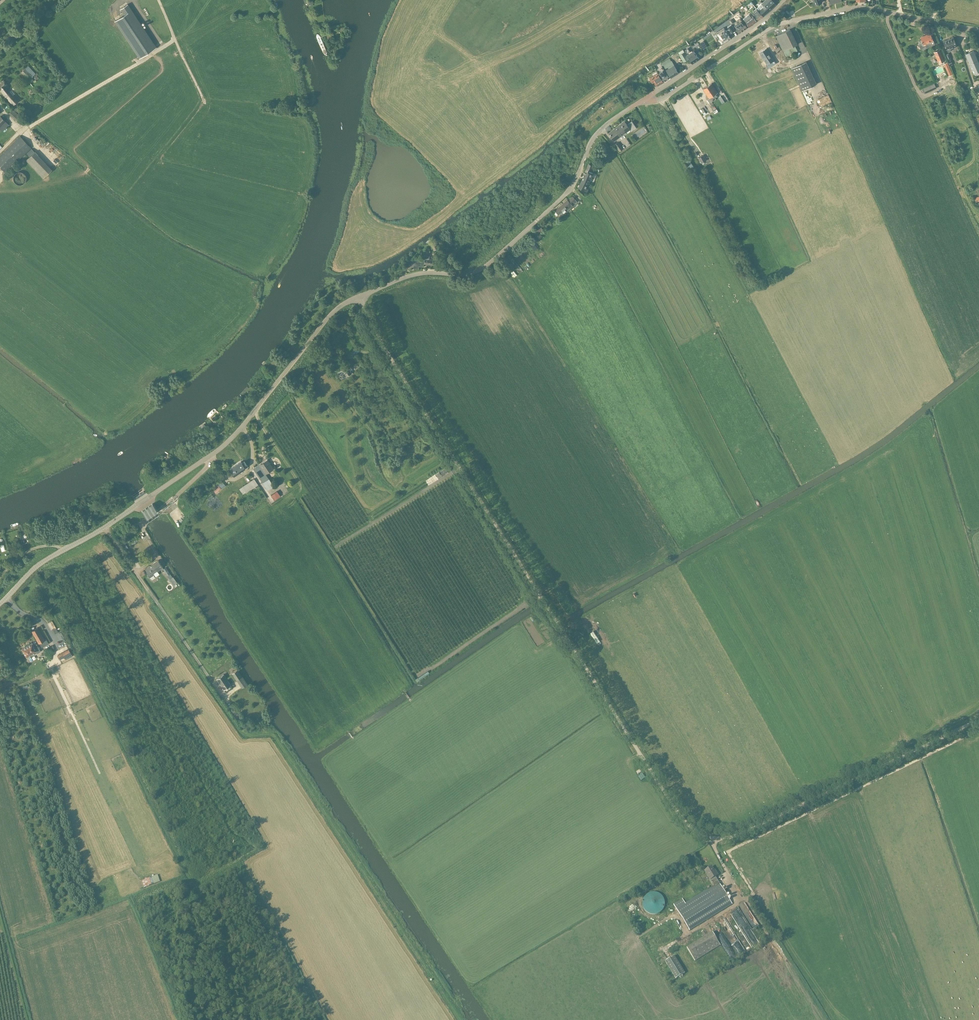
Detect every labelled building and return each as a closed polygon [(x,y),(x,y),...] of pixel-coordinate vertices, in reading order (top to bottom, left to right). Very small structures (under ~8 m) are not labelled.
[(776,4),(779,1),(778,0),(765,0),(757,8),(759,10),(764,16),(776,4)] [(115,21),(140,58),(156,47),(127,4),(121,8),(125,14),(115,21)] [(759,11),(759,12),(756,9),(754,10),(755,14),(755,15),(756,19),(757,18),(759,20),(763,16),(759,11)] [(747,16),(743,18),(746,22),(749,27),(757,22),(752,15),(750,16),(749,14),(747,16)] [(737,23),(734,25),(736,28),(740,33),(747,28),(742,20),(737,23)] [(735,30),(731,24),(728,27),(729,29),(726,31),(725,30),(722,32),(722,31),(721,32),(718,34),(721,38),(718,40),(721,44),(731,38),(728,34),(731,32),(731,33),(735,30)] [(798,44),(791,29),(776,36),(783,51),(786,56),(797,51),(795,45),(798,44)] [(919,42),(918,43),(921,49),(923,50),(933,45),(935,44),(930,33),(921,38),(922,41),(919,42)] [(951,51),(951,49),(957,46),(956,45),(953,37),(943,42),(946,49),(947,49),(948,52),(951,51)] [(766,48),(760,53),(767,64),(766,65),(768,68),(776,63),(774,60),(766,48)] [(945,60),(940,49),(934,52),(939,63),(945,60)] [(689,59),(685,52),(684,52),(683,50),(678,52),(680,55),(679,55),(683,62),(689,59)] [(692,63),(699,59),(694,51),(687,55),(692,63)] [(974,51),(966,54),(974,73),(978,71),(978,64),(974,51)] [(671,61),(663,66),(666,70),(671,77),(679,73),(674,65),(671,60),(671,61)] [(791,68),(802,91),(817,84),(806,61),(791,68)] [(28,65),(20,73),(20,76),(21,78),(23,78),(25,78),(27,77),(30,80),(33,77),(32,77),(36,74),(28,65)] [(664,69),(658,73),(661,76),(664,81),(669,78),(666,73),(664,69)] [(658,72),(649,77),(650,77),(652,82),(654,81),(656,85),(657,85),(657,86),(663,82),(661,77),(658,73),(658,72)] [(2,92),(13,105),(20,99),(10,87),(9,87),(7,84),(3,80),(0,83),(0,89),(2,92)] [(923,88),(925,92),(937,87),(935,82),(923,88)] [(715,94),(718,92),(712,84),(704,89),(709,98),(707,99),(707,100),(706,100),(710,106),(713,104),(712,102),(713,101),(712,99),(717,96),(715,94)] [(21,116),(13,109),(9,113),(17,121),(21,116)] [(627,131),(626,130),(629,128),(631,131),(637,127),(632,121),(627,124),(625,121),(621,124),(621,125),(613,131),(612,130),(609,132),(614,139),(619,135),(620,136),(627,131)] [(0,155),(0,167),(6,173),(32,148),(20,136),(0,155)] [(623,149),(618,142),(614,145),(619,152),(623,149)] [(26,160),(43,178),(52,169),(35,151),(26,160)] [(703,155),(706,163),(709,162),(710,166),(714,165),(711,158),(707,159),(705,154),(703,155)] [(684,162),(689,170),(694,167),(689,159),(684,162)] [(585,173),(579,187),(587,191),(588,189),(586,188),(587,185),(587,186),(593,173),(590,171),(593,166),(589,164),(587,170),(588,170),(586,174),(585,173)] [(13,178),(13,179),(13,180),(14,181),(14,182),(15,182),(15,183),(16,183),(16,184),(17,184),(18,184),(19,185),(20,185),(21,184),(22,184),(23,184),(24,183),(25,182),(25,181),(26,181),(26,180),(26,179),(26,178),(26,177),(26,176),(25,175),(25,174),(24,174),(24,173),(23,173),(23,172),(22,172),(21,172),(20,172),(19,172),(18,172),(17,172),(16,173),(15,173),(15,174),(14,175),(14,176),(13,176),(13,177),(13,178)] [(568,200),(559,208),(555,211),(559,215),(566,208),(568,210),(573,205),(571,204),(573,202),(575,203),(577,201),(575,199),(573,197),(568,201),(568,200)] [(435,260),(429,259),(430,256),(424,255),(424,259),(425,259),(425,264),(435,265),(435,260)] [(415,268),(420,268),(420,265),(424,265),(425,259),(411,259),(411,264),(415,264),(415,268)] [(352,369),(349,365),(343,369),(347,376),(352,373),(350,370),(352,369)] [(267,460),(253,469),(263,482),(267,490),(273,486),(268,478),(268,479),(265,474),(273,468),(267,460)] [(234,475),(247,466),(244,461),(242,463),(241,461),(230,469),(234,475)] [(429,478),(432,483),(449,472),(446,467),(429,478)] [(254,478),(238,489),(241,493),(245,491),(247,495),(251,493),(249,490),(254,487),(255,489),(259,486),(254,478)] [(216,493),(226,484),(223,481),(213,489),(216,493)] [(281,496),(277,491),(271,495),(274,500),(281,496)] [(152,504),(142,510),(146,517),(147,517),(157,510),(152,504)] [(163,567),(158,560),(145,569),(148,574),(147,574),(149,577),(150,577),(154,575),(154,574),(153,573),(163,567)] [(166,567),(163,569),(169,579),(173,577),(171,573),(172,573),(169,567),(167,568),(166,567)] [(526,629),(534,625),(530,616),(522,620),(526,629)] [(55,634),(59,632),(52,620),(48,622),(55,634)] [(46,639),(44,640),(37,628),(32,631),(39,642),(40,642),(43,646),(48,643),(46,639)] [(37,653),(41,651),(36,644),(33,645),(32,643),(22,648),(26,656),(36,651),(37,653)] [(61,661),(73,656),(70,649),(58,653),(61,661)] [(232,673),(236,679),(236,680),(241,687),(246,683),(237,669),(232,673)] [(217,679),(224,689),(230,685),(223,674),(217,679)] [(733,904),(720,885),(716,877),(718,875),(716,871),(715,872),(712,867),(705,871),(710,880),(713,886),(685,903),(683,899),(674,904),(690,931),(733,904)] [(160,882),(157,875),(141,881),(138,882),(141,888),(144,887),(144,888),(160,882)] [(654,915),(655,915),(656,914),(657,914),(658,914),(659,913),(660,913),(661,912),(662,911),(663,910),(664,909),(664,908),(664,907),(665,906),(665,905),(665,904),(665,903),(665,902),(665,901),(664,900),(664,899),(664,898),(663,897),(662,896),(661,895),(660,894),(659,894),(658,893),(657,893),(656,893),(655,892),(654,892),(653,892),(652,893),(651,893),(650,893),(649,894),(648,894),(647,895),(646,895),(646,896),(645,897),(644,898),(644,899),(643,900),(643,901),(643,902),(643,903),(643,904),(643,905),(643,906),(643,907),(644,908),(644,909),(645,910),(645,911),(646,912),(647,912),(648,913),(649,914),(650,914),(651,914),(652,915),(653,915),(654,915)] [(712,932),(687,948),(695,961),(721,945),(712,932)] [(685,973),(675,956),(664,962),(675,980),(685,973)]
